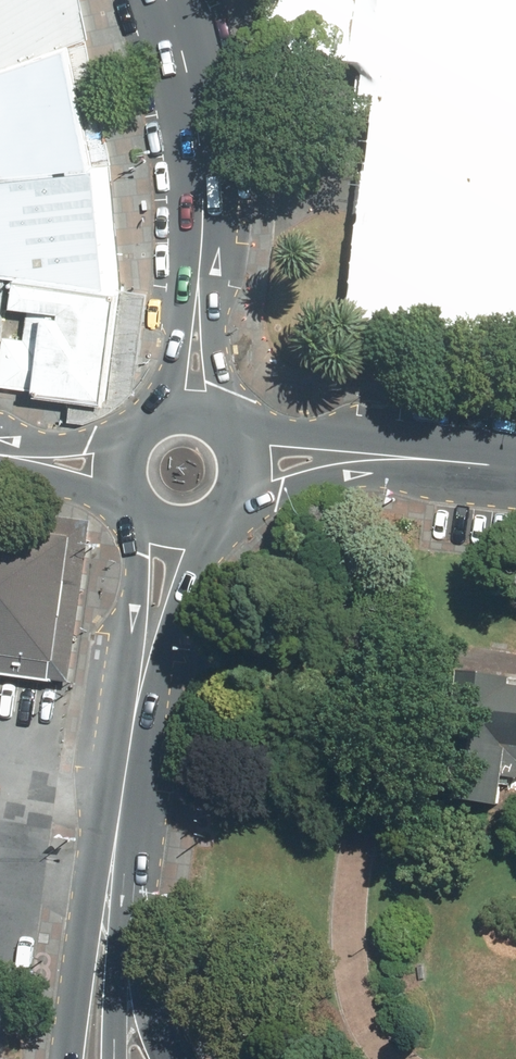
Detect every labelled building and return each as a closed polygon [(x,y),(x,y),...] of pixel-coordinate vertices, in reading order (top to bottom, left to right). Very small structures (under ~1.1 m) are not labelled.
[(108,286),(97,172),(85,173),(66,54),(80,48),(68,0),(0,0),(0,273),(108,286)] [(319,38),(381,44),(355,315),(515,330),(515,0),(323,0),(319,38)] [(111,289),(9,275),(5,303),(28,306),(23,340),(2,337),(0,354),(0,382),(96,395),(111,289)] [(0,512),(0,672),(68,681),(88,523),(0,512)] [(472,672),(458,802),(515,808),(515,677),(472,672)]
